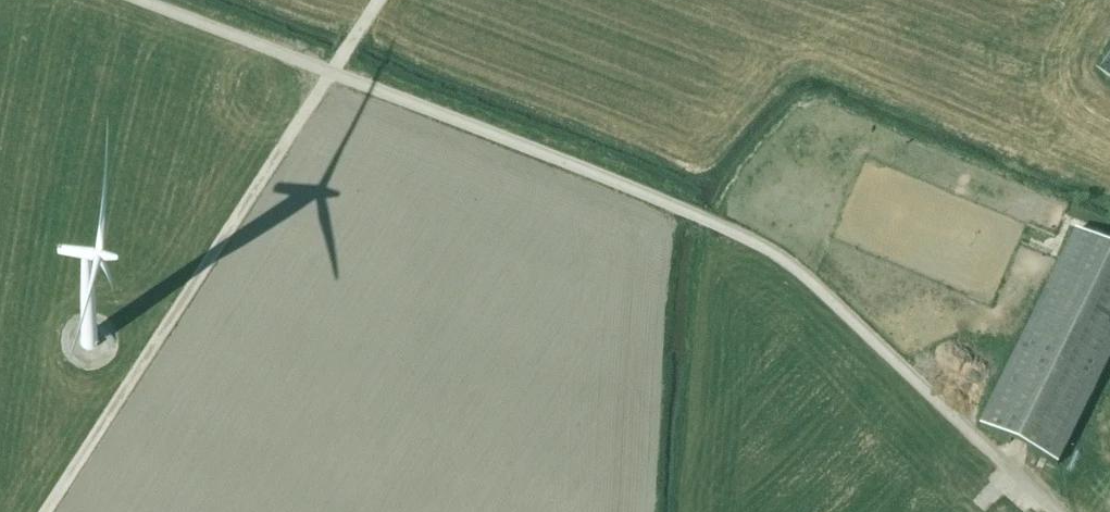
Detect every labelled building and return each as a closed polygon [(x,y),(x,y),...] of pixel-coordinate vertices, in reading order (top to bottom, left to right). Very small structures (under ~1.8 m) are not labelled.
[(1074,232),(979,427),(1061,466),(1109,363),(1109,250),(1074,232)]
